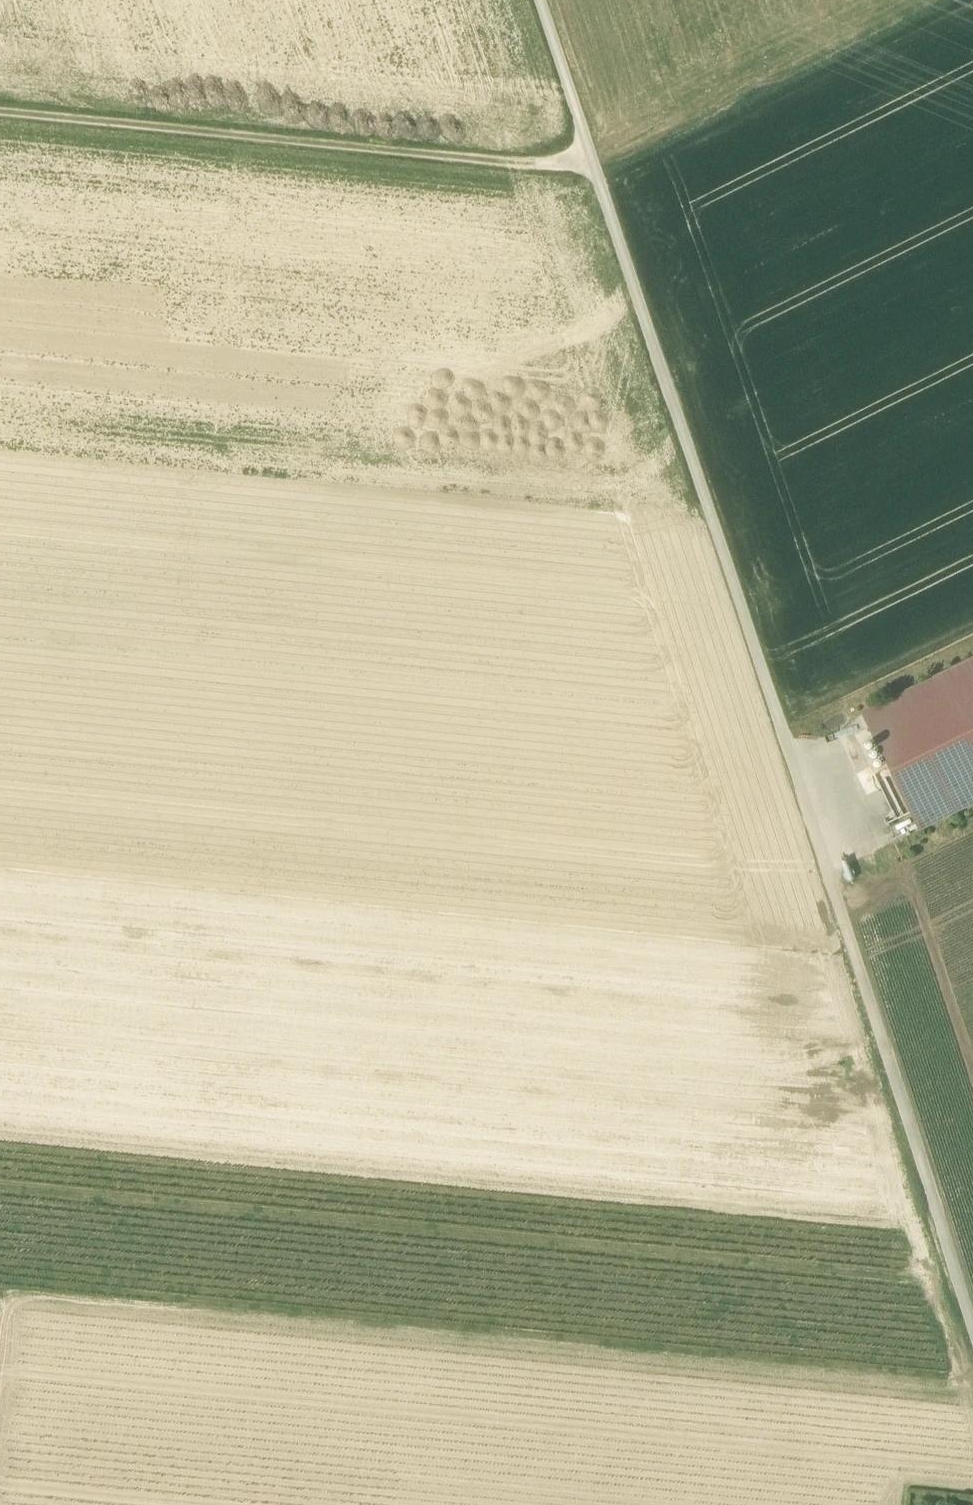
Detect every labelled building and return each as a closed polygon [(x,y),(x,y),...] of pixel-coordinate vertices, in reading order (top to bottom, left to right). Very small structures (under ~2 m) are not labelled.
[(919,830),(972,803),(972,659),(862,714),(919,830)]
